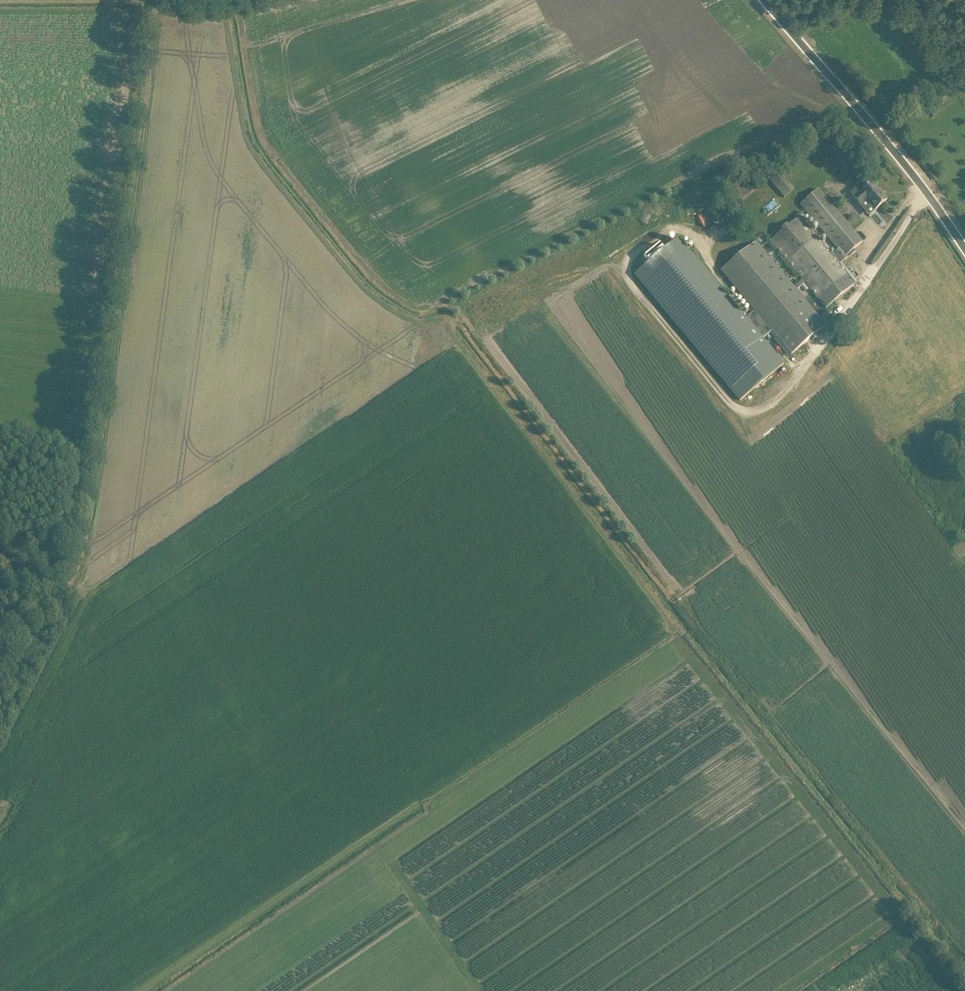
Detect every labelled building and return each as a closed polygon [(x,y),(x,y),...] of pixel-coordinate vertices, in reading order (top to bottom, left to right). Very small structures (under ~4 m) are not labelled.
[(949,97),(946,93),(940,97),(943,102),(949,97)] [(782,176),(772,183),(782,197),(792,190),(782,176)] [(856,196),(854,198),(860,205),(866,201),(875,211),(887,201),(872,183),(867,187),(863,183),(852,192),(856,196)] [(743,184),(732,189),(738,201),(749,196),(743,184)] [(826,326),(818,316),(797,290),(805,284),(818,299),(825,308),(833,301),(841,294),(852,285),(855,283),(847,274),(839,265),(841,263),(849,256),(855,251),(853,249),(862,242),(857,237),(853,232),(853,231),(819,190),(804,202),(800,206),(833,245),(837,250),(831,256),(826,250),(806,227),(801,221),(805,218),(803,215),(804,214),(801,211),(797,215),(795,216),(797,218),(770,241),(777,251),(802,280),(794,287),(756,242),(720,272),(754,312),(746,318),(690,251),(682,242),(679,238),(677,240),(671,244),(664,250),(649,263),(634,275),(740,401),(784,364),(763,339),(771,332),(790,356),(804,345),(826,326)]
